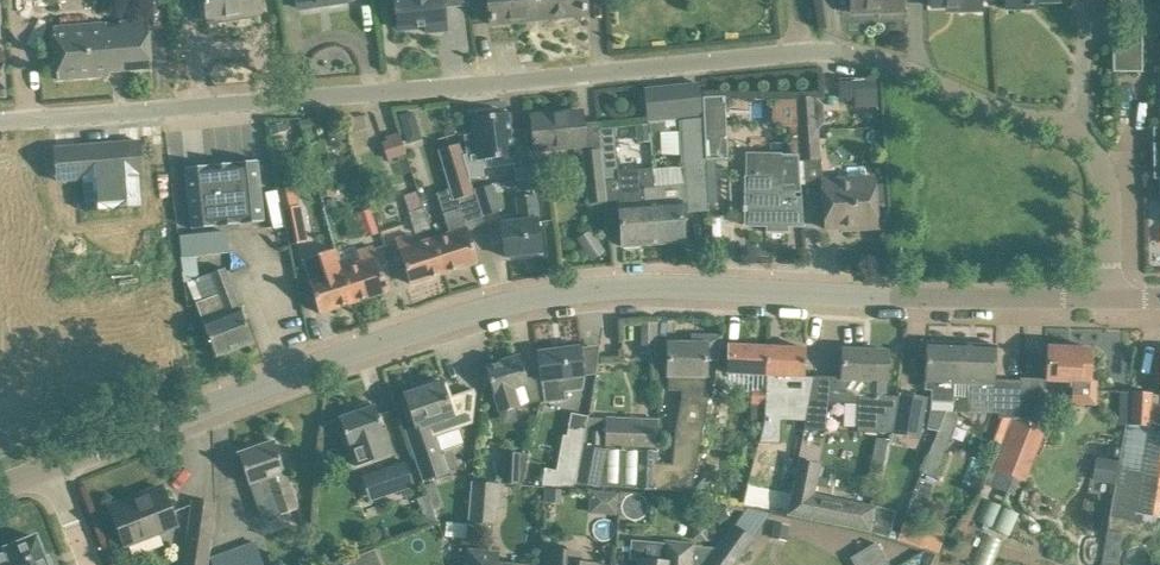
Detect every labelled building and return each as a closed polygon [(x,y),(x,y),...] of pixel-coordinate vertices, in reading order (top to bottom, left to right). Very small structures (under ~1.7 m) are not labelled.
[(208,21),(256,14),(254,0),(205,0),(208,21)] [(395,5),(397,28),(424,26),(425,31),(446,29),(444,8),(443,0),(395,0),(395,5)] [(537,0),(489,0),(491,24),(539,19),(537,0)] [(585,0),(537,0),(539,19),(586,14),(585,0)] [(903,0),(852,0),(852,12),(868,11),(868,8),(880,8),(880,11),(903,10),(903,0)] [(981,0),(931,0),(931,6),(957,5),(957,9),(981,8),(981,0)] [(152,68),(150,44),(148,19),(53,27),(57,79),(109,75),(110,71),(152,68)] [(1141,31),(1113,31),(1114,71),(1141,71),(1141,31)] [(852,83),(838,83),(839,101),(853,100),(875,100),(874,82),(852,83)] [(698,84),(645,90),(648,113),(649,120),(678,117),(701,114),(700,108),(698,84)] [(725,96),(703,97),(704,114),(706,163),(707,180),(728,179),(725,96)] [(814,97),(796,98),(797,121),(799,121),(799,128),(801,159),(818,158),(816,131),(824,122),(823,104),(814,97)] [(779,98),(779,126),(791,126),(793,154),(797,154),(796,99),(779,98)] [(493,110),(476,112),(477,117),(473,118),(476,134),(465,136),(467,154),(478,153),(479,160),(514,155),(509,113),(493,115),(493,110)] [(583,145),(581,123),(580,111),(532,115),(534,140),(532,140),(533,150),(583,145)] [(701,114),(678,117),(680,165),(684,165),(684,166),(685,201),(708,200),(707,180),(706,163),(704,114),(701,114)] [(284,122),(268,125),(271,135),(286,132),(284,122)] [(343,123),(326,127),(330,142),(347,138),(343,123)] [(615,127),(598,129),(601,149),(604,181),(618,179),(622,246),(648,244),(644,186),(654,185),(653,168),(653,163),(642,164),(618,166),(616,139),(615,127)] [(400,136),(383,142),(389,160),(397,156),(399,161),(407,159),(405,154),(407,153),(400,136)] [(58,147),(56,147),(56,150),(58,178),(58,181),(79,179),(84,179),(87,211),(139,207),(137,175),(141,175),(139,141),(74,146),(58,147)] [(454,200),(474,194),(459,144),(439,150),(454,200)] [(601,149),(581,151),(584,179),(587,203),(607,201),(604,181),(601,149)] [(743,206),(743,211),(744,211),(744,225),(756,225),(767,225),(767,230),(766,230),(766,232),(789,232),(789,231),(787,231),(787,225),(803,225),(797,154),(793,154),(781,154),(778,154),(754,154),(753,176),(745,175),(745,206),(743,206)] [(513,160),(516,180),(532,178),(530,158),(513,160)] [(191,228),(264,221),(257,160),(185,168),(191,228)] [(654,185),(644,186),(648,244),(683,241),(681,217),(680,201),(685,201),(684,166),(653,168),(654,185)] [(877,227),(875,203),(874,177),(822,180),(824,204),(825,228),(841,227),(841,229),(877,227)] [(501,211),(493,184),(474,189),(482,216),(501,211)] [(299,205),(295,206),(290,187),(278,190),(289,244),(306,241),(299,205)] [(504,222),(501,223),(502,232),(505,256),(542,251),(539,227),(538,218),(535,194),(517,196),(520,220),(504,222)] [(549,206),(539,207),(541,219),(550,218),(549,206)] [(429,228),(422,207),(408,212),(415,233),(429,228)] [(478,261),(464,217),(461,208),(444,213),(449,232),(433,237),(444,272),(478,261)] [(606,251),(591,229),(577,239),(592,261),(606,251)] [(227,232),(180,237),(181,257),(229,252),(227,232)] [(444,272),(433,237),(414,242),(411,234),(396,239),(410,283),(444,272)] [(387,290),(380,267),(373,246),(357,251),(361,262),(342,268),(353,301),(387,290)] [(353,301),(342,268),(336,248),(302,259),(319,312),(353,301)] [(225,267),(195,278),(203,300),(196,302),(203,320),(202,320),(207,334),(216,356),(253,342),(244,320),(239,306),(225,267)] [(718,360),(718,358),(722,335),(691,334),(691,344),(668,343),(668,374),(668,389),(683,390),(676,430),(672,464),(657,462),(656,489),(691,491),(709,397),(704,396),(707,359),(718,360)] [(925,381),(925,389),(932,390),(931,405),(931,410),(930,410),(927,429),(938,431),(947,410),(954,410),(954,409),(957,342),(927,341),(926,365),(925,381)] [(1018,417),(1020,384),(994,383),(996,344),(957,342),(954,409),(999,412),(998,416),(1018,417)] [(728,368),(728,373),(752,374),(766,375),(767,346),(729,344),(728,368)] [(584,375),(583,369),(580,345),(537,351),(540,374),(544,401),(560,399),(557,379),(584,375)] [(764,418),(759,442),(781,443),(782,420),(784,413),(786,413),(786,394),(803,395),(804,376),(804,371),(805,348),(767,346),(766,375),(766,388),(765,405),(764,418)] [(1090,382),(1091,372),(1092,348),(1047,346),(1046,378),(1061,379),(1061,382),(1061,386),(1062,390),(1066,393),(1071,396),(1070,400),(1072,400),(1072,403),(1096,404),(1097,382),(1090,382)] [(857,431),(893,433),(899,396),(886,395),(888,351),(843,349),(842,377),(831,376),(826,401),(858,402),(857,431)] [(533,401),(524,372),(519,356),(486,366),(494,393),(495,393),(500,411),(533,401)] [(1010,417),(991,467),(1008,473),(1020,478),(1023,480),(1043,428),(1043,414),(1044,378),(1037,378),(1020,377),(1020,384),(1018,417),(1010,417)] [(416,427),(405,431),(413,453),(422,480),(448,472),(441,451),(463,443),(458,428),(472,423),(476,393),(474,388),(447,397),(441,381),(405,394),(416,427)] [(751,387),(751,404),(765,405),(765,403),(766,388),(751,387)] [(893,433),(920,438),(927,397),(900,392),(899,396),(893,433)] [(1116,482),(1138,486),(1132,521),(1157,525),(1159,511),(1159,429),(1152,427),(1153,403),(1153,393),(1133,392),(1132,425),(1126,424),(1120,460),(1116,482)] [(357,411),(339,417),(347,440),(350,448),(356,466),(371,460),(365,442),(370,441),(371,444),(386,439),(384,436),(385,435),(382,427),(374,405),(371,406),(370,401),(355,406),(357,411)] [(935,478),(958,417),(954,410),(947,410),(938,431),(921,472),(935,478)] [(657,462),(657,443),(658,420),(586,417),(584,438),(576,484),(599,488),(600,485),(656,489),(657,462)] [(542,485),(542,486),(544,486),(562,486),(575,487),(576,484),(584,438),(563,435),(557,470),(551,469),(550,476),(543,475),(542,485)] [(285,472),(282,463),(274,440),(238,453),(246,475),(249,484),(250,484),(263,520),(297,508),(285,472)] [(522,484),(522,474),(523,453),(506,452),(504,482),(522,484)] [(1097,456),(1093,479),(1116,482),(1120,460),(1097,456)] [(417,495),(414,485),(406,461),(351,480),(359,504),(360,503),(364,513),(417,495)] [(872,525),(876,508),(812,495),(818,465),(798,461),(787,515),(870,532),(871,530),(872,525)] [(472,481),(468,522),(497,524),(498,508),(502,508),(504,483),(472,481)] [(561,503),(562,486),(544,486),(543,501),(561,503)] [(777,492),(758,489),(747,486),(744,504),(782,512),(786,494),(777,492)] [(176,524),(170,509),(161,487),(142,494),(143,497),(137,499),(136,497),(133,498),(134,499),(113,507),(113,506),(110,507),(125,544),(176,524)] [(615,513),(617,492),(589,489),(587,510),(615,513)] [(438,524),(427,494),(416,498),(427,528),(438,524)] [(622,504),(628,514),(642,505),(636,495),(622,504)] [(185,564),(208,564),(211,540),(208,540),(213,504),(194,502),(189,537),(185,564)] [(774,521),(771,537),(787,540),(790,524),(774,521)] [(753,539),(734,525),(706,564),(735,564),(753,539)] [(896,530),(872,525),(871,530),(895,535),(896,530)] [(1101,564),(1117,564),(1123,533),(1108,530),(1101,564)] [(48,555),(44,557),(35,536),(27,539),(26,535),(12,540),(14,545),(7,548),(13,564),(52,564),(48,555)] [(262,561),(253,537),(211,553),(215,564),(264,564),(262,561)] [(673,542),(662,541),(660,561),(639,559),(639,564),(691,564),(692,558),(693,544),(673,542)] [(7,548),(0,550),(0,564),(13,564),(7,548)] [(546,549),(545,557),(545,564),(596,564),(578,562),(579,552),(546,549)] [(496,564),(497,553),(469,550),(468,564),(506,564),(496,564)] [(358,555),(345,560),(347,564),(362,564),(358,555)]
